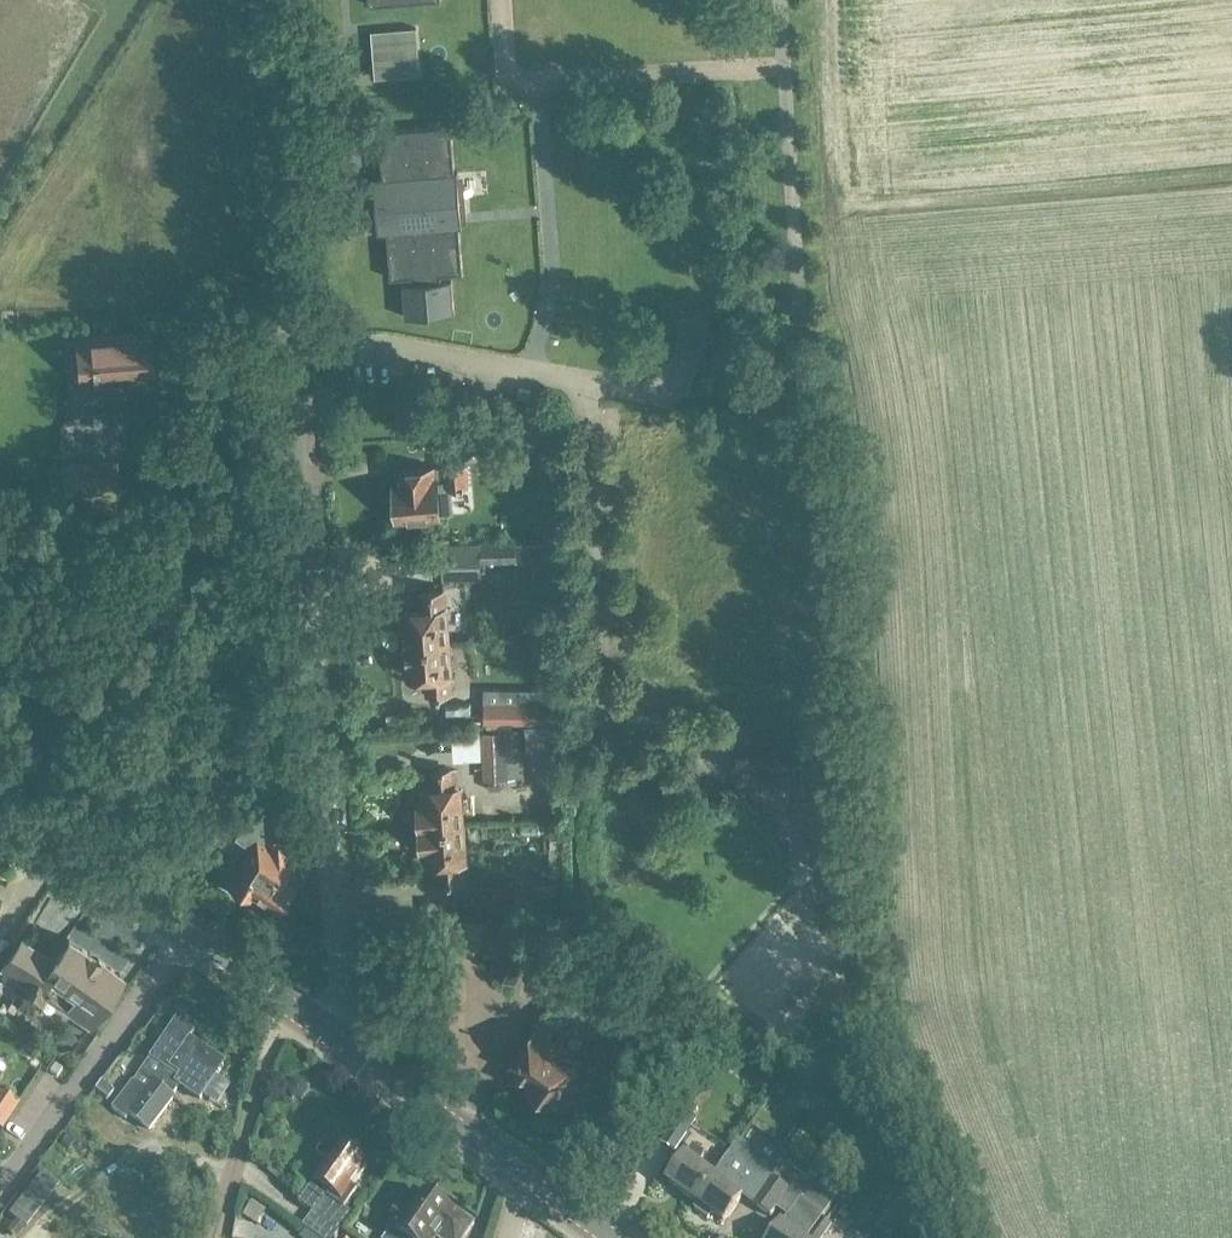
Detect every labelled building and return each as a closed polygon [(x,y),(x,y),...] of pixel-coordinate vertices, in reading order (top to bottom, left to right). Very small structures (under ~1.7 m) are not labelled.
[(451,125),(379,131),(383,177),(375,177),(379,233),(388,232),(392,278),(403,277),(406,316),(454,312),(451,273),(463,272),(459,227),(462,227),(457,171),(455,171),(451,125)] [(94,379),(152,375),(149,336),(91,341),(93,360),(91,360),(92,366),(93,366),(94,379)] [(157,432),(99,436),(101,465),(159,461),(157,432)] [(400,484),(394,484),(397,519),(439,515),(436,481),(448,480),(449,488),(467,486),(465,466),(447,467),(447,468),(431,469),(399,471),(400,484)] [(481,544),(444,545),(444,581),(482,580),(482,563),(517,562),(517,560),(551,559),(550,543),(516,543),(481,544)] [(407,644),(448,642),(445,609),(443,591),(435,592),(435,589),(428,590),(428,592),(420,593),(422,611),(404,612),(406,629),(403,632),(403,638),(407,640),(407,644)] [(448,642),(407,644),(407,648),(404,651),(405,658),(410,678),(410,677),(427,675),(428,693),(437,693),(437,695),(443,695),(443,692),(452,691),(450,673),(448,642)] [(549,690),(533,690),(533,703),(549,703),(549,690)] [(484,704),(484,723),(519,724),(520,705),(484,704)] [(509,779),(507,732),(494,732),(480,732),(485,780),(496,780),(509,779)] [(421,828),(462,826),(460,788),(452,789),(451,770),(446,771),(446,768),(439,768),(439,771),(434,771),(436,790),(429,790),(430,805),(420,807),(420,811),(417,814),(418,823),(421,823),(421,828)] [(524,799),(523,779),(483,781),(484,801),(524,799)] [(253,803),(245,815),(242,820),(246,823),(236,838),(253,849),(229,885),(249,898),(252,894),(278,911),(280,908),(284,910),(293,895),(289,893),(292,889),(291,889),(286,817),(292,817),(290,799),(254,803),(253,803)] [(253,803),(254,803),(249,799),(240,812),(245,815),(253,803)] [(465,860),(462,826),(421,828),(422,832),(419,834),(419,841),(423,843),(423,848),(436,846),(436,861),(443,861),(443,880),(448,880),(448,882),(455,882),(454,879),(459,879),(458,860),(465,860)] [(554,886),(517,887),(517,900),(555,899),(554,886)] [(12,940),(0,933),(0,959),(12,940)] [(28,1015),(38,998),(42,992),(91,1025),(123,976),(68,940),(54,961),(22,940),(2,969),(31,989),(29,992),(28,991),(18,1008),(28,1015)] [(150,1129),(173,1097),(181,1085),(185,1088),(201,1098),(203,1094),(217,1075),(223,1066),(225,1063),(191,1039),(198,1028),(180,1016),(150,1058),(134,1082),(132,1081),(113,1109),(126,1118),(129,1114),(150,1129)] [(536,1028),(511,1064),(533,1080),(530,1083),(550,1097),(551,1095),(562,1103),(574,1087),(563,1078),(577,1058),(536,1028)] [(760,1056),(748,1047),(738,1060),(751,1069),(760,1056)] [(51,1070),(58,1075),(63,1067),(56,1062),(51,1070)] [(98,1088),(96,1090),(109,1100),(115,1092),(102,1082),(98,1088)] [(684,1111),(692,1116),(698,1109),(689,1103),(684,1111)] [(10,1115),(0,1108),(0,1127),(2,1129),(10,1115)] [(697,1120),(692,1116),(684,1111),(683,1110),(660,1144),(674,1153),(697,1120)] [(317,1179),(314,1183),(331,1195),(316,1215),(314,1213),(304,1228),(318,1237),(335,1237),(353,1214),(346,1209),(358,1193),(353,1189),(368,1168),(340,1148),(341,1147),(328,1138),(317,1154),(329,1163),(326,1168),(320,1166),(315,1174),(317,1179)] [(714,1175),(729,1154),(724,1150),(708,1172),(698,1164),(703,1152),(705,1150),(703,1148),(701,1151),(692,1145),(685,1155),(667,1181),(695,1201),(714,1175)] [(274,1159),(267,1171),(280,1180),(288,1169),(274,1159)] [(44,1237),(65,1237),(70,1232),(81,1217),(98,1230),(113,1173),(102,1164),(85,1187),(65,1173),(26,1225),(44,1237)] [(750,1186),(749,1185),(742,1180),(743,1177),(741,1176),(740,1178),(739,1178),(730,1187),(719,1179),(714,1175),(696,1202),(701,1206),(699,1210),(712,1219),(715,1215),(724,1222),(743,1196),(745,1193),(750,1186)] [(773,1178),(756,1202),(754,1204),(771,1216),(776,1208),(782,1201),(789,1190),(780,1184),(773,1178)] [(389,1228),(404,1237),(466,1237),(475,1225),(429,1192),(411,1217),(402,1210),(389,1228)] [(787,1216),(772,1237),(807,1237),(810,1232),(787,1216)] [(831,1227),(821,1220),(820,1219),(810,1232),(807,1237),(823,1237),(831,1227)]
